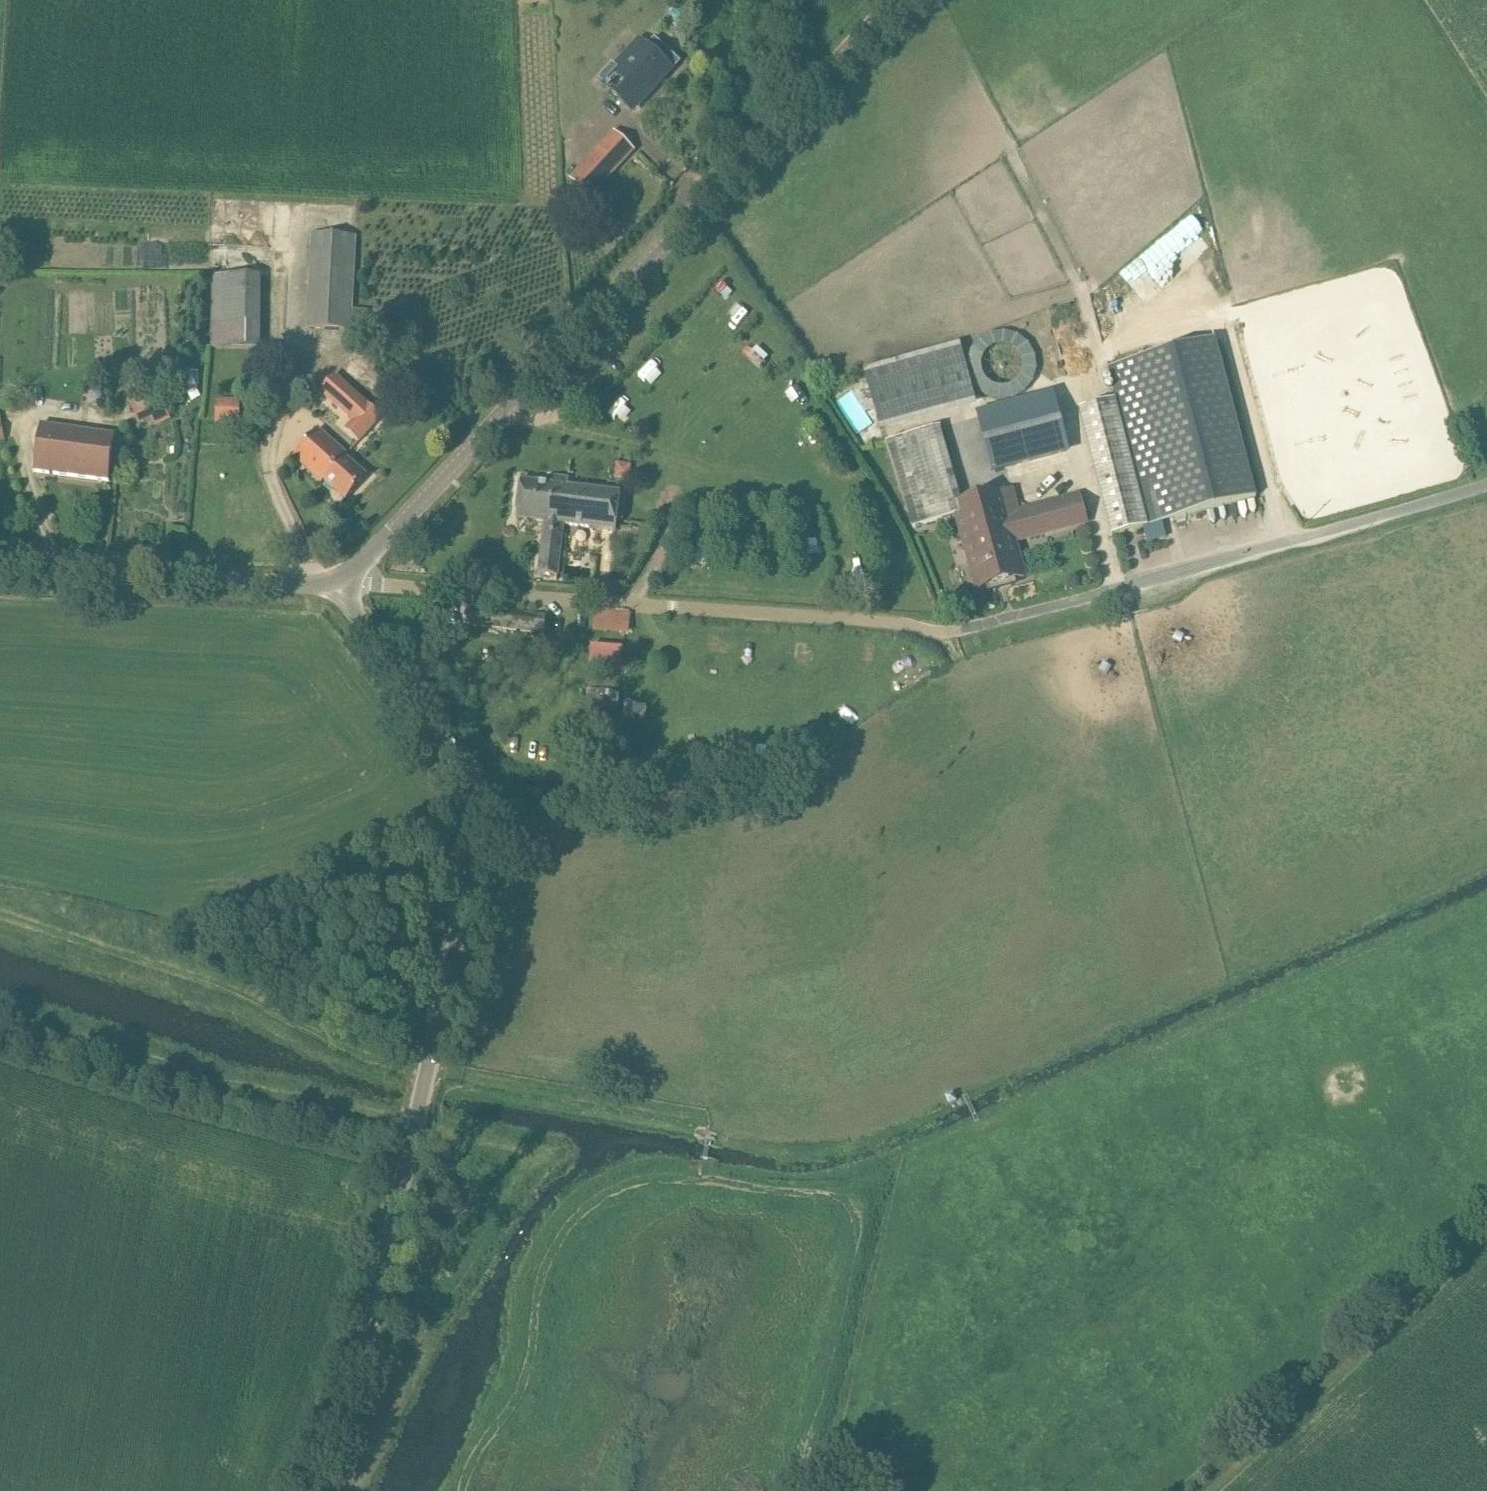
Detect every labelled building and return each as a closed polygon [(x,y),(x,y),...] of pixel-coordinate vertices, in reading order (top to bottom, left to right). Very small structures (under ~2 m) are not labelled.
[(692,33),(681,36),(684,45),(693,42),(695,42),(692,33)] [(613,63),(598,79),(608,88),(607,89),(611,92),(612,91),(631,109),(667,70),(671,74),(682,62),(655,38),(624,72),(613,63)] [(594,156),(572,179),(591,196),(612,173),(633,150),(624,142),(615,133),(594,156)] [(313,235),(308,328),(367,330),(369,311),(352,310),(356,237),(313,235)] [(1133,263),(1102,285),(1122,313),(1146,296),(1137,284),(1147,276),(1148,276),(1168,261),(1156,245),(1132,262),(1133,263)] [(209,347),(261,347),(262,277),(212,275),(209,347)] [(1215,340),(1109,367),(1117,399),(1115,399),(1148,526),(1256,498),(1215,340)] [(960,346),(865,371),(877,419),(973,393),(960,346)] [(385,417),(338,375),(323,392),(356,422),(348,430),(362,443),(385,417)] [(128,398),(140,424),(168,412),(156,385),(128,398)] [(973,393),(877,419),(882,434),(977,409),(973,393)] [(1052,397),(979,417),(994,470),(1013,465),(1004,431),(1039,421),(1048,456),(1066,451),(1052,397)] [(218,398),(217,422),(240,424),(241,399),(218,398)] [(1148,526),(1115,399),(1080,409),(1112,535),(1148,526)] [(1039,421),(1004,431),(1013,465),(1048,456),(1039,421)] [(115,436),(41,426),(35,471),(109,482),(115,436)] [(934,429),(904,437),(921,492),(949,484),(934,429)] [(324,480),(346,500),(367,475),(345,455),(347,453),(320,430),(295,457),(322,482),(324,480)] [(921,492),(904,437),(886,442),(913,527),(931,522),(921,492)] [(619,463),(617,476),(630,478),(632,465),(619,463)] [(555,485),(522,481),(517,519),(544,523),(538,573),(560,576),(567,526),(619,532),(624,492),(556,483),(555,485)] [(949,484),(921,492),(931,522),(957,514),(955,507),(957,506),(956,506),(949,484)] [(957,506),(955,507),(957,514),(977,589),(1024,577),(1015,542),(1085,523),(1085,524),(1087,523),(1079,495),(1018,511),(1013,491),(1002,494),(1000,494),(1000,495),(957,506)] [(472,605),(470,627),(539,635),(545,636),(547,614),(541,614),(472,605)] [(629,635),(633,611),(608,607),(604,631),(629,635)] [(590,644),(589,667),(623,668),(624,645),(590,644)]
